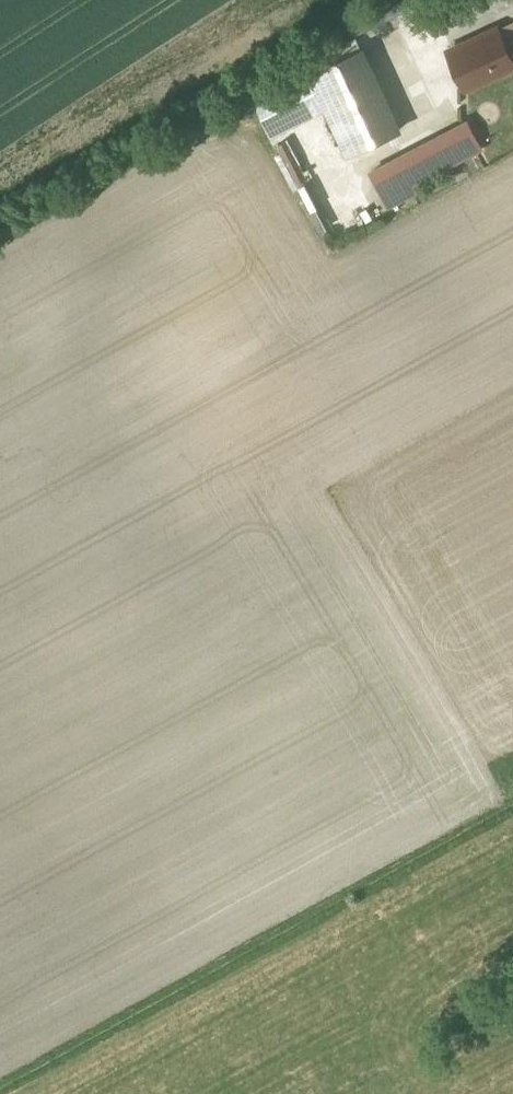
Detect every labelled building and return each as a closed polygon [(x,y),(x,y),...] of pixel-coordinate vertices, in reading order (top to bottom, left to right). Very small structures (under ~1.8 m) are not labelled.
[(451,52),(471,91),(512,70),(512,65),(507,52),(512,49),(512,22),(451,52)] [(400,129),(357,38),(308,61),(309,63),(313,71),(254,99),(270,132),(326,105),(349,153),(400,129)] [(386,196),(477,152),(466,131),(376,176),(386,196)]
